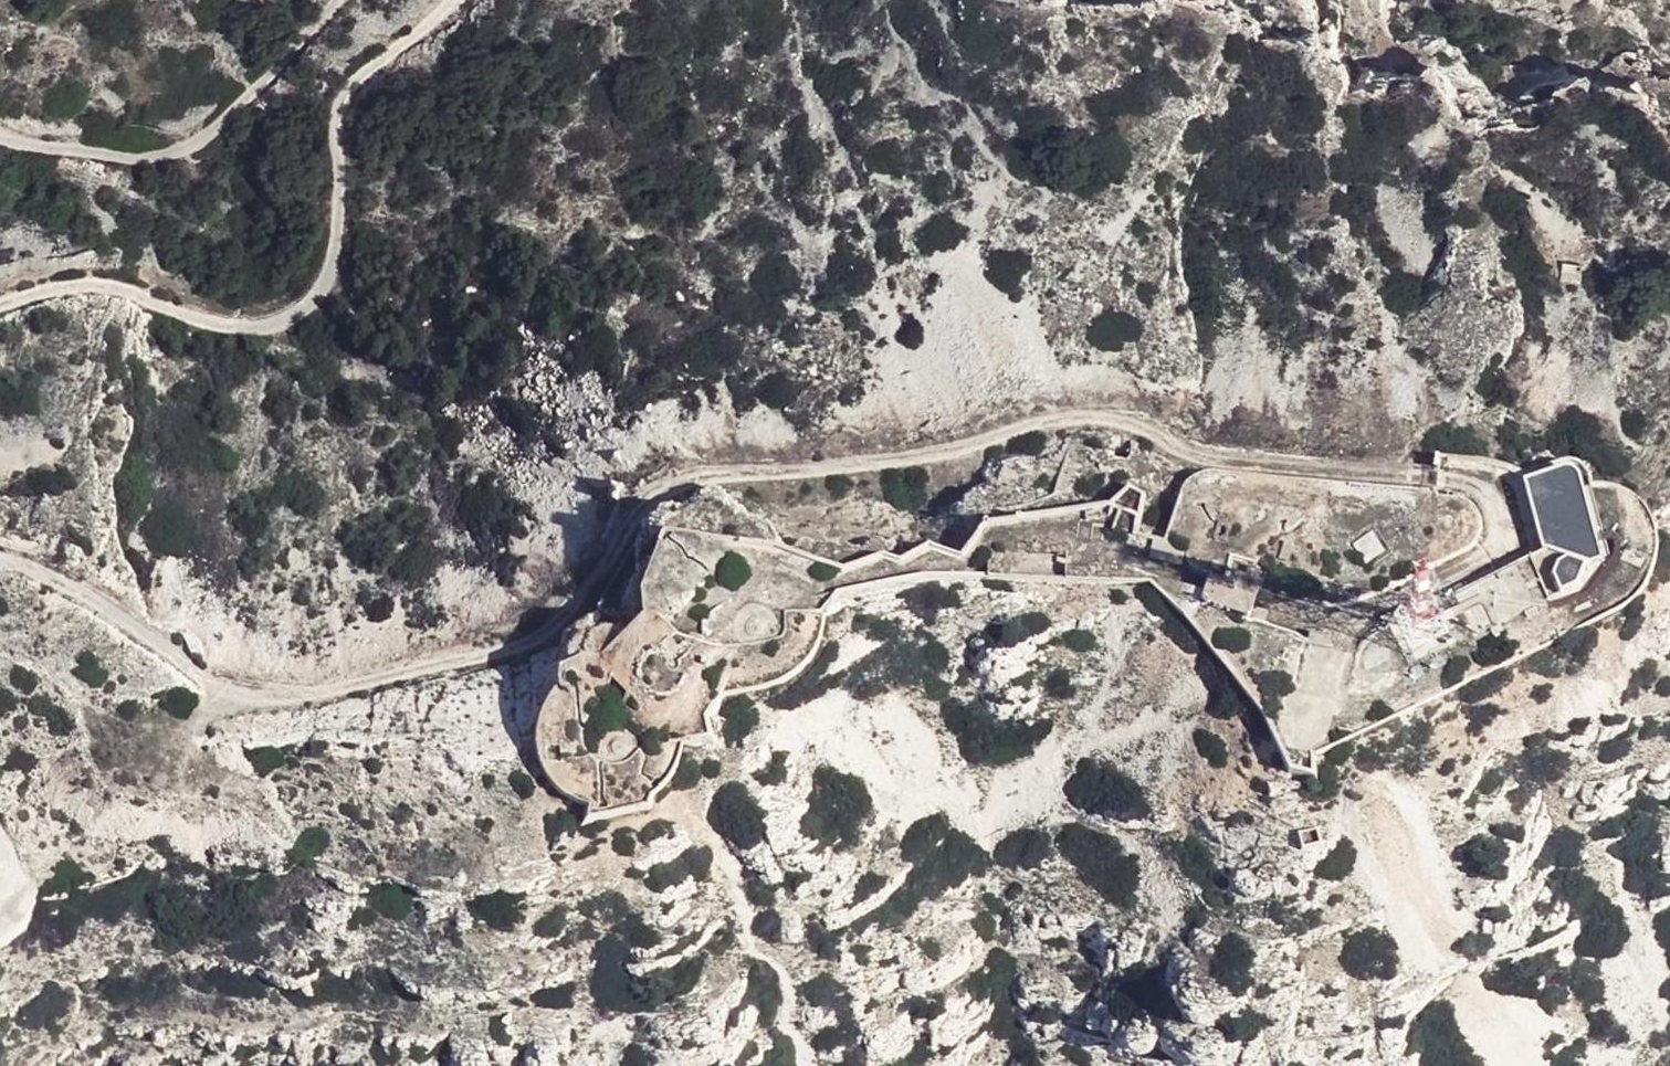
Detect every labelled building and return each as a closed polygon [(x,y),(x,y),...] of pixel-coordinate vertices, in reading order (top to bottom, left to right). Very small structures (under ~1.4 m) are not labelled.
[(1568,457),(1519,473),(1542,546),(1531,553),(1548,601),(1580,590),(1606,556),(1591,487),(1578,461),(1568,457)]
